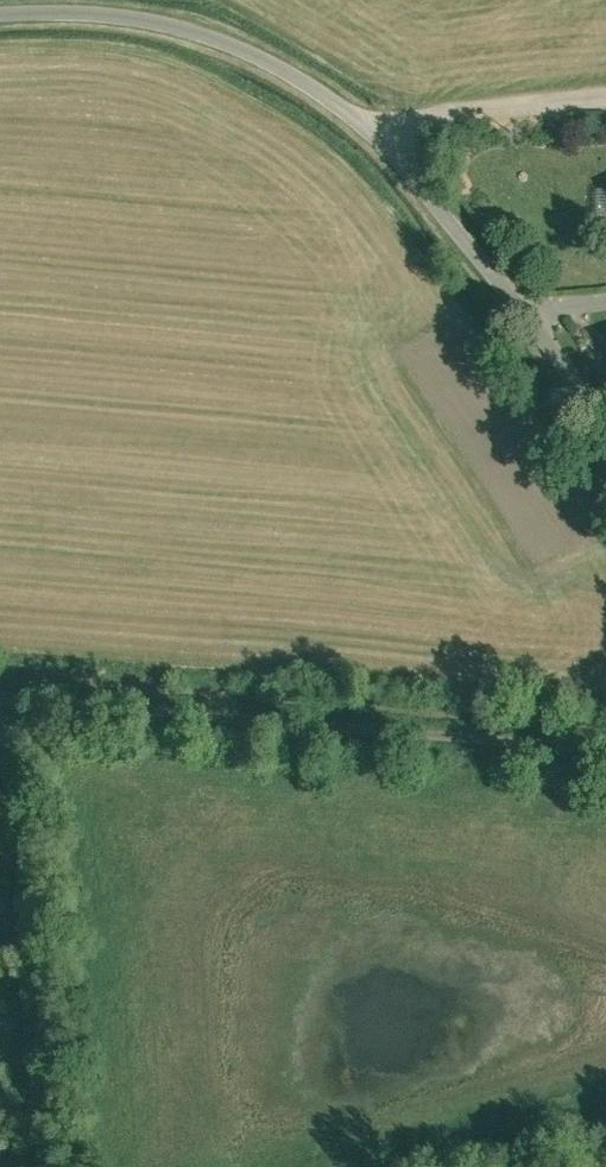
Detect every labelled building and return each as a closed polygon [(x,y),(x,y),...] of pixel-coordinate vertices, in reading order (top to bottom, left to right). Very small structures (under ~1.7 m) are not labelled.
[(605,216),(605,191),(594,192),(596,217),(605,216)]
